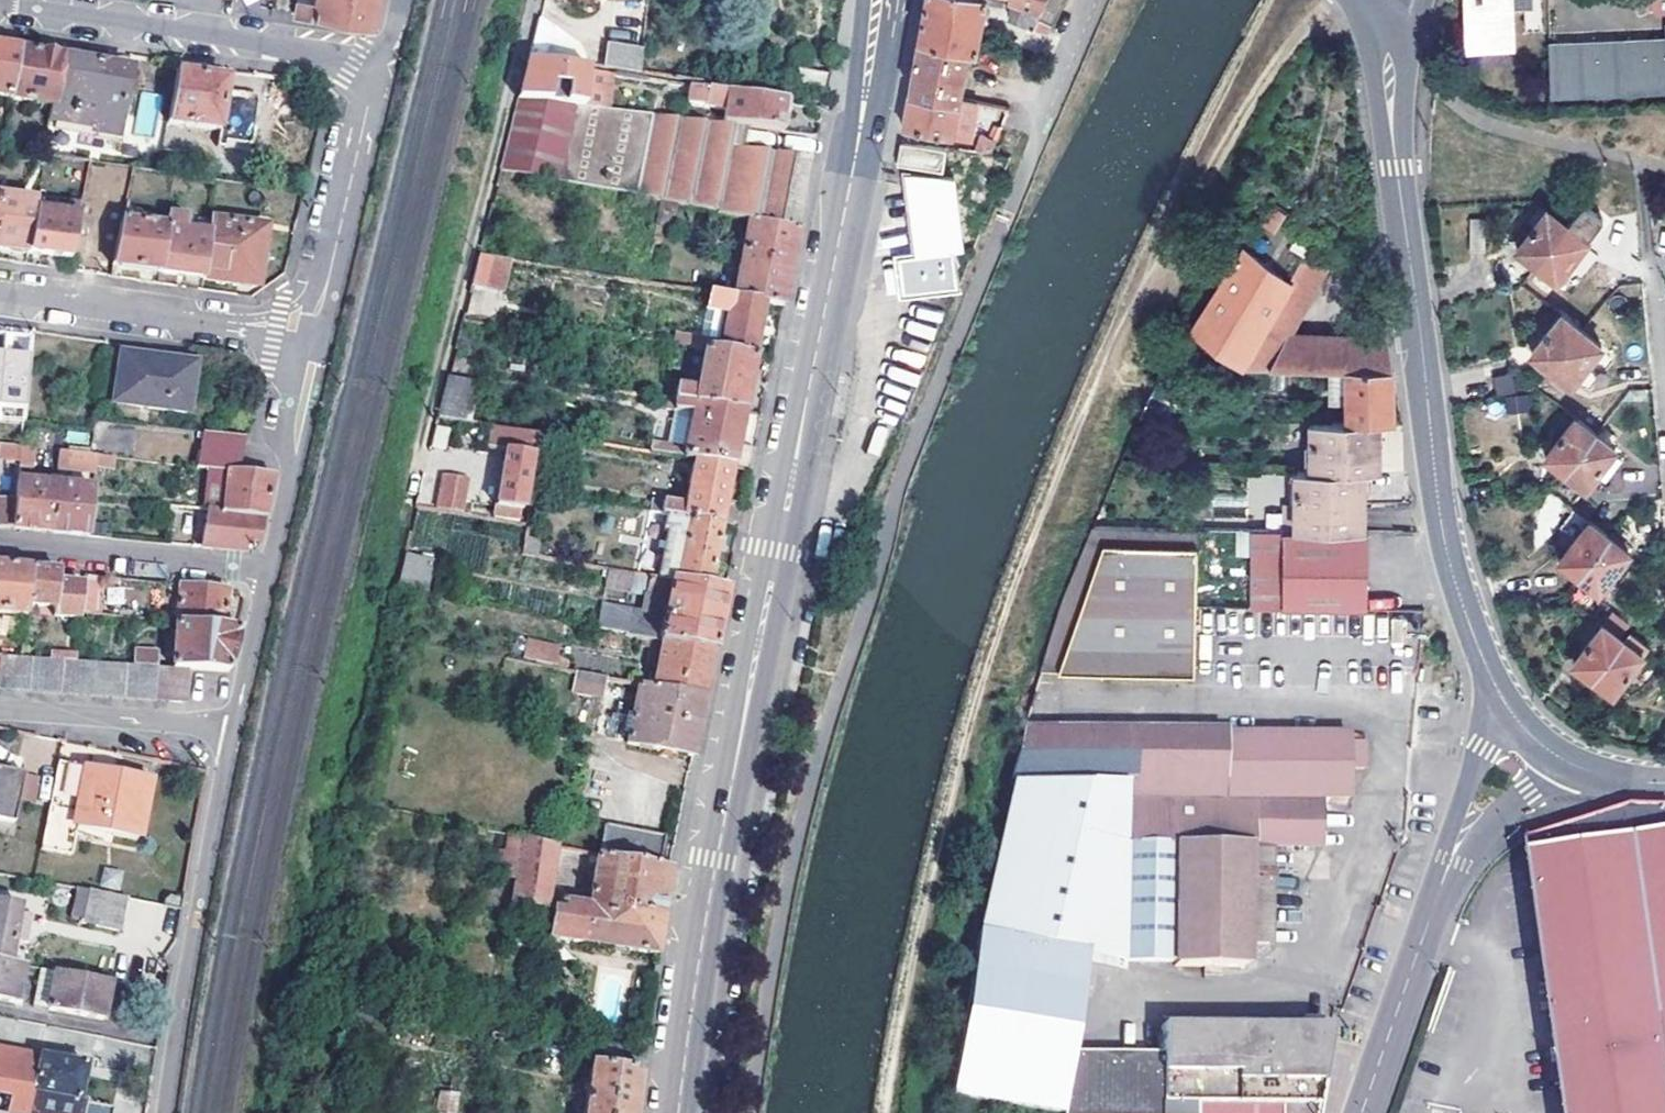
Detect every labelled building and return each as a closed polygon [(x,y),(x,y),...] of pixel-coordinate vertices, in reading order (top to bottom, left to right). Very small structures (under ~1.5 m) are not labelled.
[(295,12),(375,26),(379,0),(297,0),(295,12)] [(985,0),(926,0),(925,9),(919,38),(969,44),(977,46),(985,0)] [(1017,19),(1016,21),(1042,32),(1057,0),(1013,0),(1015,1),(1023,5),(1017,19)] [(1510,0),(1466,0),(1468,45),(1512,43),(1510,0)] [(1023,5),(1015,1),(1009,16),(1017,19),(1023,5)] [(536,21),(528,56),(586,65),(583,57),(577,49),(567,37),(559,31),(550,26),(536,21)] [(1664,87),(1664,36),(1548,43),(1551,95),(1664,87)] [(910,91),(960,100),(969,44),(919,38),(915,65),(910,91)] [(638,74),(641,49),(607,45),(604,68),(638,74)] [(11,100),(19,54),(0,51),(0,98),(11,100)] [(62,61),(19,54),(11,100),(53,108),(62,61)] [(130,72),(62,61),(53,108),(50,123),(97,131),(96,138),(117,142),(123,106),(124,107),(130,72)] [(517,97),(528,99),(529,92),(533,62),(526,61),(517,97)] [(528,99),(579,106),(585,70),(533,62),(529,92),(528,99)] [(826,95),(830,75),(797,69),(794,90),(826,95)] [(585,70),(579,106),(609,109),(615,75),(585,70)] [(226,81),(177,74),(169,123),(219,130),(226,81)] [(691,87),(685,119),(745,127),(782,132),(786,102),(691,87)] [(954,131),(960,100),(910,91),(909,98),(904,129),(954,136),(954,131)] [(156,127),(159,94),(141,92),(138,125),(156,127)] [(249,126),(256,101),(238,96),(231,122),(249,126)] [(499,169),(650,199),(675,204),(750,220),(788,227),(792,203),(789,202),(787,202),(795,156),(741,149),(745,127),(685,119),(609,109),(579,106),(528,99),(517,97),(499,169)] [(977,103),(960,100),(954,131),(972,133),(977,103)] [(946,151),(901,145),(897,164),(942,170),(946,151)] [(957,248),(955,177),(907,171),(917,252),(899,255),(904,291),(910,290),(951,284),(947,249),(957,248)] [(27,254),(33,213),(35,203),(0,198),(0,250),(27,254)] [(670,228),(675,204),(650,199),(649,208),(658,210),(652,241),(659,242),(662,226),(670,228)] [(1537,263),(1566,225),(1547,210),(1517,248),(1537,263)] [(1581,212),(1571,224),(1589,238),(1599,225),(1581,212)] [(77,220),(33,213),(27,254),(70,261),(71,252),(76,220),(77,220)] [(166,228),(160,273),(203,278),(209,234),(190,231),(192,218),(168,215),(166,228)] [(192,218),(190,231),(209,234),(211,221),(192,218)] [(788,227),(750,220),(735,297),(764,304),(783,308),(786,291),(798,229),(788,227)] [(1486,220),(1471,221),(1473,251),(1488,250),(1486,220)] [(122,221),(114,267),(160,273),(166,228),(122,221)] [(211,221),(209,234),(203,278),(257,286),(265,229),(211,221)] [(1557,280),(1587,241),(1566,225),(1537,263),(1557,280)] [(1261,366),(1283,333),(1326,268),(1303,253),(1289,274),(1244,245),(1192,327),(1253,366),(1261,366)] [(472,285),(505,291),(512,257),(479,251),(472,285)] [(70,261),(68,270),(82,272),(85,254),(71,252),(70,261)] [(700,338),(698,348),(704,349),(753,357),(764,304),(735,297),(709,292),(705,310),(728,315),(722,342),(700,338)] [(1551,368),(1581,329),(1561,313),(1531,352),(1551,368)] [(1571,384),(1601,345),(1581,329),(1551,368),(1571,384)] [(1393,372),(1389,341),(1283,333),(1261,366),(1348,370),(1392,372),(1393,372)] [(676,387),(674,399),(678,401),(741,412),(753,357),(704,349),(696,391),(676,387)] [(193,366),(120,354),(113,402),(186,413),(193,366)] [(1495,375),(1503,415),(1534,408),(1525,369),(1495,375)] [(1392,372),(1348,370),(1345,423),(1378,424),(1384,424),(1390,425),(1392,372)] [(478,382),(448,375),(438,415),(469,420),(478,382)] [(649,451),(693,459),(731,466),(750,469),(755,448),(736,444),(741,412),(678,401),(676,410),(692,412),(685,449),(651,443),(649,451)] [(1558,480),(1594,433),(1574,417),(1538,464),(1558,480)] [(129,455),(135,431),(99,421),(92,445),(129,455)] [(1310,472),(1366,473),(1378,473),(1378,450),(1378,424),(1345,423),(1311,422),(1311,449),(1310,472)] [(491,508),(489,517),(516,522),(518,513),(520,513),(530,458),(533,459),(537,437),(491,429),(487,451),(498,453),(488,508),(491,508)] [(238,471),(246,436),(202,431),(196,466),(210,468),(238,471)] [(1611,453),(1615,448),(1594,433),(1558,480),(1579,495),(1588,482),(1611,453)] [(0,446),(0,463),(18,465),(20,448),(0,446)] [(32,466),(33,449),(20,448),(18,465),(32,466)] [(97,456),(59,452),(57,469),(96,472),(96,469),(97,456)] [(1611,453),(1588,482),(1599,491),(1622,461),(1611,453)] [(112,470),(113,458),(97,456),(96,469),(112,470)] [(667,514),(719,524),(735,527),(739,506),(723,502),(731,466),(693,459),(683,507),(650,501),(649,511),(667,514)] [(238,471),(210,468),(208,483),(226,485),(223,513),(264,518),(265,512),(273,475),(238,471)] [(1366,497),(1366,473),(1310,472),(1306,473),(1299,472),(1299,531),(1365,532),(1366,497)] [(468,480),(441,475),(435,507),(462,512),(468,480)] [(16,483),(14,499),(11,529),(45,533),(51,533),(56,487),(16,483)] [(56,487),(51,533),(83,536),(89,537),(93,499),(94,491),(56,487)] [(14,499),(0,497),(0,527),(11,529),(14,499)] [(197,510),(176,507),(175,525),(195,526),(196,519),(197,510)] [(264,518),(223,513),(197,510),(196,519),(206,520),(202,548),(247,553),(257,547),(264,518)] [(667,531),(657,578),(706,587),(719,524),(667,514),(664,530),(667,531)] [(1577,576),(1608,536),(1587,521),(1557,561),(1577,576)] [(193,547),(195,526),(175,525),(173,545),(193,547)] [(1196,530),(1091,529),(1061,608),(1195,610),(1196,530)] [(1299,531),(1255,531),(1254,610),(1364,611),(1365,569),(1365,564),(1365,532),(1299,531)] [(1598,592),(1627,551),(1608,536),(1577,576),(1598,592)] [(433,560),(404,554),(396,585),(426,591),(433,560)] [(27,619),(28,605),(32,569),(0,566),(0,617),(27,619)] [(55,617),(80,620),(81,613),(85,613),(87,586),(59,582),(60,572),(55,571),(32,569),(28,605),(57,608),(55,617)] [(626,602),(632,574),(606,569),(601,597),(626,602)] [(657,578),(648,577),(646,593),(668,592),(663,617),(617,608),(616,613),(613,630),(662,640),(714,650),(718,628),(721,613),(726,591),(706,587),(657,578)] [(224,627),(228,590),(181,585),(176,623),(224,627)] [(87,586),(85,613),(98,615),(101,588),(87,586)] [(1195,610),(1061,608),(1040,671),(1195,673),(1195,643),(1195,610)] [(599,610),(595,626),(613,630),(616,613),(599,610)] [(173,669),(189,670),(229,672),(233,652),(239,629),(224,627),(176,623),(172,669),(173,669)] [(1573,664),(1593,677),(1622,638),(1602,624),(1573,664)] [(1624,640),(1622,638),(1593,677),(1614,693),(1649,646),(1631,632),(1624,640)] [(662,640),(652,685),(705,696),(709,676),(714,650),(662,640)] [(522,660),(554,666),(557,647),(526,641),(522,660)] [(143,667),(155,668),(156,654),(134,652),(132,666),(143,667)] [(68,662),(69,655),(51,653),(51,661),(61,661),(68,662)] [(13,691),(15,658),(0,657),(0,690),(13,691)] [(15,658),(13,691),(28,693),(30,659),(15,658)] [(30,659),(28,693),(43,693),(46,661),(30,659)] [(51,661),(46,661),(43,693),(59,694),(61,661),(51,661)] [(61,661),(59,694),(76,695),(78,663),(75,662),(68,662),(61,661)] [(94,664),(78,663),(76,695),(92,697),(94,664)] [(94,664),(92,697),(97,697),(107,698),(110,665),(94,664)] [(125,666),(110,665),(107,698),(122,699),(125,666)] [(125,666),(122,699),(140,700),(143,667),(132,666),(125,666)] [(155,668),(143,667),(140,700),(155,701),(158,668),(155,668)] [(158,668),(155,701),(171,702),(173,669),(172,669),(158,668)] [(189,670),(173,669),(171,702),(187,703),(189,670)] [(571,692),(600,698),(604,676),(575,670),(571,692)] [(705,696),(652,685),(639,683),(626,744),(692,757),(705,696)] [(1246,847),(1269,846),(1314,846),(1314,820),(1314,802),(1347,802),(1347,771),(1362,770),(1364,742),(1348,742),(1348,734),(1023,728),(969,960),(973,960),(1081,961),(1174,961),(1174,965),(1246,966),(1246,944),(1246,896),(1246,847)] [(148,778),(59,761),(42,851),(69,857),(74,835),(78,836),(79,826),(136,839),(148,778)] [(0,770),(0,820),(14,823),(23,775),(0,770)] [(1654,808),(1632,810),(1612,815),(1523,841),(1544,990),(1561,1112),(1664,1112),(1664,809),(1654,808)] [(604,825),(598,854),(659,867),(665,839),(604,825)] [(521,854),(517,883),(514,907),(549,912),(558,845),(509,835),(506,852),(521,854)] [(1267,944),(1269,846),(1246,847),(1246,896),(1246,944),(1267,944)] [(521,854),(506,852),(499,851),(495,881),(517,883),(521,854)] [(659,867),(598,854),(591,900),(582,899),(581,901),(570,900),(570,902),(561,903),(560,905),(558,906),(558,910),(555,910),(550,939),(657,955),(663,911),(669,870),(659,867)] [(120,889),(123,870),(103,868),(100,887),(120,889)] [(91,891),(86,890),(80,925),(85,926),(91,891)] [(168,890),(165,905),(183,909),(186,894),(168,890)] [(123,933),(130,899),(91,891),(85,926),(123,933)] [(8,962),(12,939),(17,915),(19,907),(16,906),(18,898),(0,894),(0,960),(8,962)] [(31,918),(17,915),(12,939),(25,943),(31,918)] [(27,965),(8,962),(0,960),(0,998),(20,1002),(27,965)] [(1047,1112),(1055,1112),(1081,961),(973,960),(946,1099),(1047,1112)] [(40,968),(34,1005),(51,1008),(58,971),(40,968)] [(112,982),(58,971),(51,1008),(105,1018),(112,982)] [(1167,1112),(1316,1112),(1323,1073),(1314,1058),(1321,1029),(1168,1029),(1167,1061),(1167,1112)] [(1323,1073),(1331,1030),(1321,1029),(1314,1058),(1323,1073)] [(640,1071),(643,1050),(581,1043),(578,1062),(591,1064),(640,1071)] [(84,1104),(79,1103),(86,1067),(0,1050),(0,1112),(82,1112),(84,1104)] [(1082,1062),(1083,1112),(1167,1112),(1167,1061),(1082,1062)] [(571,1069),(590,1071),(591,1064),(578,1062),(572,1062),(571,1069)] [(590,1071),(584,1112),(635,1112),(640,1071),(591,1064),(590,1071)] [(455,1094),(439,1094),(438,1112),(454,1112),(455,1094)]
